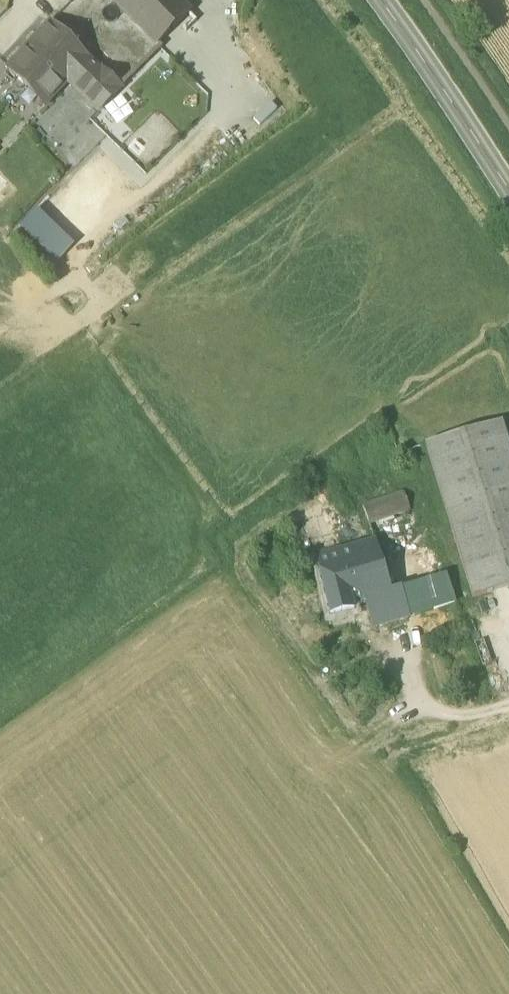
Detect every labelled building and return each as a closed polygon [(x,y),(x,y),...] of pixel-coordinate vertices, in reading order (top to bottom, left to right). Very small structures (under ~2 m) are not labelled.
[(157,44),(188,13),(176,0),(115,0),(157,44)] [(68,82),(98,112),(120,91),(87,59),(86,59),(50,23),(8,69),(46,107),(68,82)] [(271,101),(252,113),(257,123),(277,111),(271,101)] [(65,245),(37,216),(25,228),(53,257),(65,245)] [(476,601),(508,591),(508,431),(506,421),(491,425),(487,426),(429,444),(440,481),(476,601)] [(364,507),(370,527),(411,512),(404,493),(364,507)] [(400,592),(388,595),(377,547),(345,555),(345,554),(340,555),(352,607),(368,603),(375,629),(407,620),(400,592)] [(317,561),(331,620),(354,615),(352,607),(340,555),(317,561)] [(448,579),(400,592),(407,620),(456,607),(448,579)]
